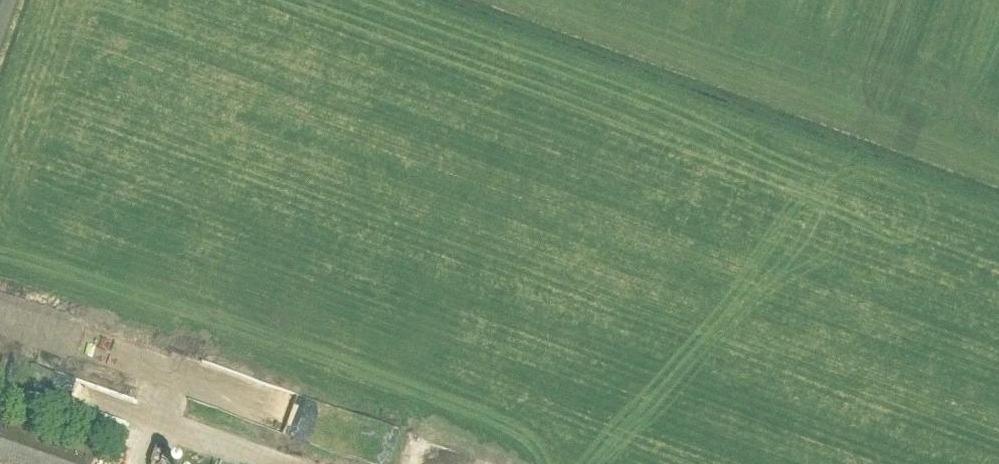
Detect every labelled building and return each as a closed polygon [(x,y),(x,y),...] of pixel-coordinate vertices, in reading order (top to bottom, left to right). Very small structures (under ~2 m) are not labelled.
[(35,314),(26,331),(38,338),(47,321),(35,314)] [(99,452),(0,416),(0,463),(95,463),(99,452)]
